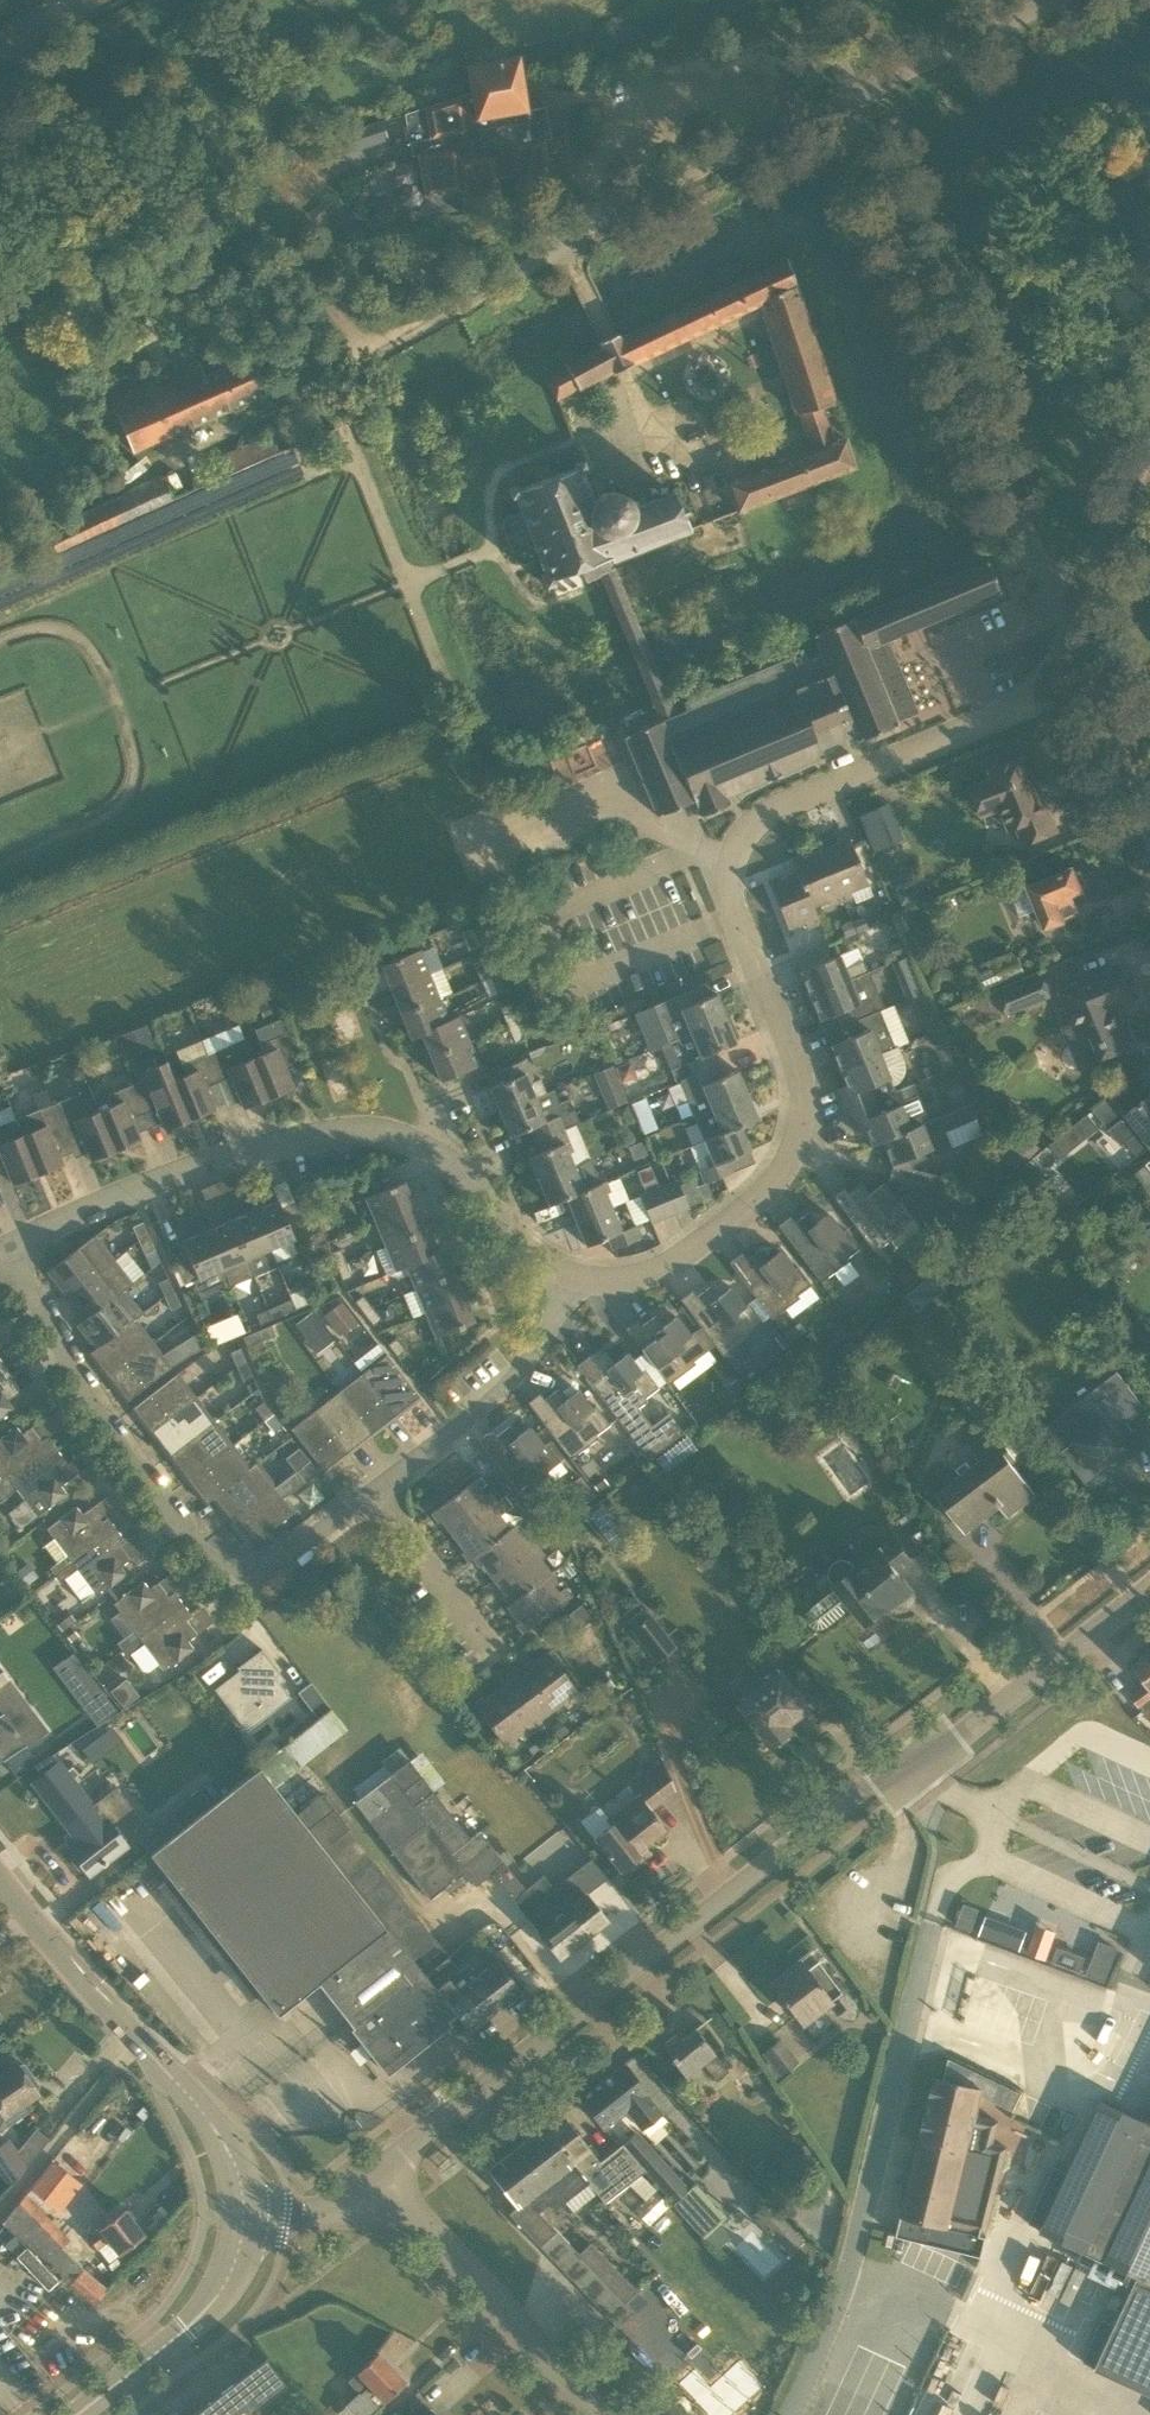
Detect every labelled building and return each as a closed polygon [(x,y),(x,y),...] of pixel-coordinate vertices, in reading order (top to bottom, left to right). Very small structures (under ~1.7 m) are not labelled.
[(519,72),(517,56),(466,65),(471,91),(466,92),(484,200),(501,197),(498,177),(551,168),(546,139),(550,138),(545,106),(526,109),(520,74),(526,73),(525,71),(519,72)] [(484,200),(466,92),(405,113),(410,144),(416,143),(426,197),(462,190),(465,204),(484,200)] [(349,126),(355,146),(385,137),(379,117),(349,126)] [(614,372),(617,371),(761,303),(797,413),(799,413),(812,450),(727,483),(738,511),(854,467),(845,438),(834,442),(822,407),(834,403),(788,264),(792,263),(789,255),(781,258),(781,260),(620,337),(618,333),(615,334),(616,335),(617,336),(603,343),(602,342),(602,341),(600,342),(601,344),(565,364),(566,367),(545,378),(557,399),(577,387),(579,390),(614,371),(614,372)] [(265,394),(249,356),(205,376),(199,362),(186,367),(192,382),(160,396),(154,382),(112,400),(135,452),(265,394)] [(206,461),(213,479),(280,451),(271,432),(206,461)] [(857,740),(897,724),(896,720),(917,711),(897,663),(887,667),(877,644),(999,592),(986,561),(813,634),(820,652),(800,660),(797,653),(684,701),(687,709),(675,714),(658,674),(639,629),(610,560),(690,530),(674,492),(633,507),(633,506),(628,498),(621,493),(612,491),(603,493),(596,498),(592,502),(581,473),(585,471),(581,461),(574,463),(576,467),(517,489),(516,485),(508,488),(512,499),(516,497),(545,573),(541,574),(546,584),(553,582),(551,578),(579,568),(583,579),(600,573),(625,635),(644,680),(661,720),(625,736),(658,816),(694,800),(701,816),(729,804),(726,797),(773,778),(774,779),(776,778),(776,777),(824,757),(820,747),(854,733),(857,740)] [(57,549),(178,495),(168,472),(46,527),(57,549)] [(911,650),(895,656),(917,709),(932,702),(911,650)] [(1035,795),(1020,759),(991,771),(994,778),(971,787),(982,815),(1000,808),(1008,830),(1015,831),(1020,845),(1036,840),(1058,831),(1042,793),(1035,795)] [(887,804),(858,816),(874,852),(902,839),(887,804)] [(841,900),(853,895),(852,891),(869,884),(848,835),(837,839),(838,842),(821,850),(841,900)] [(841,900),(821,850),(804,856),(803,853),(791,858),(797,872),(781,879),(779,875),(768,880),(788,929),(804,922),(807,929),(820,923),(813,906),(828,900),(830,904),(841,900)] [(1075,872),(1073,868),(1030,885),(1030,884),(1011,893),(1021,914),(1038,907),(1046,927),(1063,920),(1062,918),(1077,911),(1070,895),(1082,890),(1080,886),(1086,884),(1080,870),(1075,872)] [(881,908),(878,914),(882,921),(892,916),(887,905),(881,908)] [(469,948),(477,945),(479,945),(472,928),(462,932),(469,948)] [(902,938),(888,943),(894,959),(908,953),(902,938)] [(830,958),(824,945),(795,957),(801,970),(793,973),(797,983),(805,980),(811,995),(869,971),(860,947),(839,955),(830,958)] [(392,991),(429,976),(418,949),(381,964),(392,991)] [(481,980),(491,976),(484,958),(473,963),(481,980)] [(1124,1026),(1116,1007),(1133,1000),(1120,967),(1059,992),(1079,1040),(1089,1064),(1132,1046),(1130,1041),(1133,1040),(1127,1025),(1124,1026)] [(826,1032),(880,1010),(884,1008),(869,971),(811,995),(817,1009),(809,1013),(813,1022),(821,1019),(826,1032)] [(1007,1014),(1051,996),(1042,974),(998,991),(1007,1014)] [(392,991),(402,1014),(439,999),(429,976),(392,991)] [(488,998),(499,993),(491,976),(481,980),(488,998)] [(703,999),(698,986),(670,998),(671,998),(654,1005),(669,1041),(678,1038),(726,1018),(716,993),(703,999)] [(913,997),(912,997),(916,1006),(916,1007),(929,1001),(925,991),(924,992),(913,997)] [(422,1034),(460,1018),(458,1015),(448,1019),(439,999),(402,1014),(411,1038),(422,1034)] [(508,1025),(517,1021),(510,1003),(501,1007),(508,1025)] [(841,1070),(895,1048),(880,1010),(826,1032),(831,1045),(824,1048),(828,1058),(835,1055),(841,1070)] [(431,1057),(470,1041),(460,1018),(422,1034),(431,1057)] [(676,1082),(692,1075),(719,1064),(714,1051),(736,1042),(726,1018),(678,1038),(680,1042),(662,1050),(676,1082)] [(270,1098),(294,1088),(284,1066),(298,1060),(286,1032),(281,1019),(254,1029),(260,1042),(264,1052),(252,1056),(270,1098)] [(508,1025),(514,1040),(515,1042),(524,1038),(517,1021),(508,1025)] [(146,1023),(119,1034),(128,1057),(155,1045),(146,1023)] [(599,1029),(580,1036),(586,1051),(605,1044),(599,1029)] [(441,1080),(480,1064),(470,1041),(431,1057),(441,1080)] [(237,1063),(229,1045),(228,1043),(206,1052),(219,1082),(232,1077),(245,1108),(270,1098),(252,1056),(237,1063)] [(845,1111),(894,1091),(892,1085),(897,1082),(900,1080),(903,1077),(904,1074),(905,1071),(905,1067),(905,1064),(904,1061),(898,1046),(895,1048),(841,1070),(847,1084),(840,1087),(843,1095),(840,1097),(845,1111)] [(191,1119),(215,1109),(206,1087),(219,1082),(206,1052),(181,1063),(185,1075),(174,1079),(191,1119)] [(534,1081),(525,1058),(498,1069),(503,1082),(490,1087),(500,1112),(554,1090),(547,1093),(541,1078),(534,1081)] [(191,1119),(174,1079),(167,1063),(141,1074),(144,1080),(133,1084),(145,1113),(157,1108),(166,1129),(191,1119)] [(629,1064),(615,1069),(621,1083),(635,1078),(629,1064)] [(724,1075),(719,1064),(692,1075),(701,1097),(706,1095),(711,1109),(747,1094),(737,1070),(724,1075)] [(594,1073),(609,1108),(627,1101),(613,1066),(594,1073)] [(117,1150),(141,1140),(131,1118),(145,1113),(133,1084),(106,1095),(111,1106),(100,1110),(117,1150)] [(928,1121),(913,1084),(895,1092),(894,1091),(845,1111),(851,1125),(855,1124),(858,1132),(866,1129),(872,1144),(972,1104),(972,1103),(928,1121)] [(532,1127),(537,1139),(579,1121),(574,1109),(570,1098),(559,1103),(554,1090),(500,1112),(510,1136),(532,1127)] [(704,1140),(739,1126),(757,1119),(747,1094),(711,1109),(712,1109),(695,1116),(701,1129),(700,1129),(704,1140)] [(1129,1113),(1114,1094),(1094,1109),(1122,1144),(1139,1131),(1149,1146),(1149,1096),(1129,1113)] [(87,1116),(78,1095),(54,1104),(66,1133),(78,1128),(92,1161),(117,1150),(100,1110),(87,1116)] [(54,1104),(53,1105),(40,1110),(32,1114),(31,1112),(16,1118),(23,1135),(39,1174),(63,1164),(52,1138),(66,1133),(54,1104)] [(952,1147),(945,1131),(978,1117),(972,1104),(872,1144),(872,1145),(876,1143),(879,1151),(887,1148),(893,1164),(930,1149),(933,1155),(952,1147)] [(654,1114),(639,1120),(644,1134),(659,1128),(654,1114)] [(16,1118),(0,1125),(0,1169),(7,1166),(14,1184),(39,1174),(23,1135),(16,1118)] [(539,1181),(591,1159),(577,1123),(579,1122),(579,1121),(537,1139),(542,1151),(529,1156),(539,1181)] [(705,1182),(733,1171),(728,1159),(750,1150),(739,1126),(704,1140),(714,1165),(700,1170),(705,1182)] [(1027,1131),(1012,1145),(1027,1160),(1041,1145),(1027,1131)] [(1062,1156),(1074,1147),(1062,1132),(1050,1142),(1062,1156)] [(642,1141),(628,1146),(633,1159),(647,1154),(642,1141)] [(596,1171),(591,1159),(539,1181),(549,1205),(567,1198),(607,1181),(602,1169),(596,1171)] [(940,1194),(944,1179),(915,1171),(911,1170),(907,1185),(940,1194)] [(200,1188),(210,1210),(237,1197),(226,1175),(200,1188)] [(695,1178),(680,1185),(688,1206),(703,1200),(704,1199),(698,1186),(695,1178)] [(689,1207),(688,1206),(680,1185),(677,1180),(664,1185),(675,1212),(689,1207)] [(376,1221),(414,1205),(404,1181),(366,1197),(376,1221)] [(577,1222),(613,1207),(607,1193),(611,1192),(607,1181),(567,1198),(577,1222)] [(870,1193),(862,1182),(849,1191),(856,1202),(856,1208),(848,1215),(875,1250),(889,1239),(903,1228),(901,1225),(912,1216),(899,1198),(896,1200),(883,1183),(870,1193)] [(663,1217),(675,1212),(664,1185),(652,1190),(663,1217)] [(652,1222),(663,1217),(652,1190),(640,1195),(652,1222)] [(282,1207),(278,1199),(253,1210),(277,1265),(278,1265),(270,1247),(293,1237),(293,1236),(307,1231),(295,1202),(282,1207)] [(385,1244),(423,1228),(414,1205),(376,1221),(385,1244)] [(622,1230),(613,1207),(577,1222),(586,1245),(608,1236),(613,1249),(641,1237),(636,1225),(622,1230)] [(254,1275),(277,1265),(253,1210),(231,1219),(254,1275)] [(816,1223),(808,1212),(795,1222),(803,1232),(803,1239),(794,1246),(821,1281),(847,1261),(845,1257),(859,1247),(845,1229),(842,1231),(829,1213),(816,1223)] [(323,1231),(332,1227),(327,1214),(317,1218),(323,1231)] [(230,1285),(254,1275),(231,1219),(207,1229),(223,1267),(229,1281),(230,1285)] [(139,1239),(149,1235),(143,1222),(133,1226),(139,1239)] [(1138,1235),(1147,1247),(1149,1245),(1149,1227),(1138,1235)] [(395,1268),(433,1252),(423,1228),(385,1244),(395,1268)] [(223,1267),(207,1229),(182,1240),(185,1248),(172,1254),(184,1282),(198,1276),(199,1277),(201,1276),(223,1267)] [(68,1295),(113,1259),(95,1235),(49,1270),(68,1295)] [(145,1253),(155,1249),(149,1235),(139,1239),(145,1253)] [(454,1272),(444,1247),(433,1252),(395,1268),(396,1269),(406,1265),(416,1287),(454,1272)] [(337,1265),(346,1262),(341,1248),(332,1252),(337,1265)] [(767,1260),(759,1249),(746,1259),(754,1269),(754,1276),(745,1282),(772,1318),(799,1298),(796,1294),(809,1284),(810,1284),(796,1266),(793,1268),(780,1250),(767,1260)] [(79,1324),(125,1289),(132,1283),(113,1259),(68,1295),(85,1318),(78,1323),(79,1324)] [(913,1260),(896,1273),(904,1285),(922,1272),(913,1260)] [(343,1279),(352,1275),(346,1262),(337,1265),(343,1279)] [(426,1312),(464,1296),(454,1272),(416,1287),(426,1312)] [(165,1296),(175,1291),(169,1277),(159,1282),(165,1296)] [(718,1297),(710,1286),(697,1295),(705,1306),(705,1312),(696,1319),(723,1354),(750,1334),(747,1331),(761,1321),(748,1302),(744,1305),(731,1287),(718,1297)] [(89,1353),(136,1318),(143,1312),(125,1289),(79,1324),(97,1347),(89,1353)] [(171,1309),(181,1305),(175,1291),(165,1296),(171,1309)] [(364,1312),(372,1306),(363,1295),(355,1301),(364,1312)] [(436,1336),(474,1321),(464,1296),(426,1312),(436,1336)] [(272,1318),(295,1309),(291,1299),(280,1304),(281,1305),(269,1309),(272,1318)] [(342,1300),(324,1314),(331,1324),(350,1310),(342,1300)] [(394,1315),(389,1302),(379,1306),(384,1319),(394,1315)] [(863,1304),(848,1315),(855,1324),(870,1313),(863,1304)] [(373,1324),(381,1318),(372,1306),(364,1312),(373,1324)] [(213,1343),(245,1330),(236,1309),(204,1322),(213,1343)] [(261,1323),(272,1318),(269,1309),(257,1314),(261,1323)] [(313,1310),(295,1323),(307,1338),(325,1326),(313,1310)] [(664,1326),(655,1315),(642,1325),(651,1336),(650,1342),(641,1349),(669,1384),(710,1353),(693,1331),(689,1334),(676,1316),(664,1326)] [(107,1377),(154,1342),(136,1318),(89,1353),(107,1377)] [(799,1322),(784,1334),(788,1339),(791,1343),(806,1332),(799,1322)] [(262,1340),(275,1335),(271,1325),(258,1330),(262,1340)] [(248,1346),(262,1340),(258,1330),(243,1336),(248,1346)] [(780,1332),(767,1341),(777,1354),(790,1345),(780,1332)] [(173,1365),(191,1354),(201,1349),(194,1334),(164,1354),(154,1342),(107,1377),(126,1401),(173,1365)] [(808,1337),(796,1345),(805,1359),(817,1351),(808,1337)] [(397,1355),(405,1349),(397,1338),(389,1344),(397,1355)] [(398,1415),(420,1398),(421,1398),(385,1352),(379,1344),(355,1362),(362,1370),(398,1415)] [(237,1366),(238,1365),(247,1361),(241,1348),(231,1352),(237,1366)] [(577,1365),(619,1421),(647,1458),(665,1445),(651,1426),(637,1408),(647,1400),(645,1397),(658,1386),(644,1368),(641,1370),(628,1353),(615,1363),(606,1352),(594,1362),(589,1356),(577,1365)] [(243,1379),(253,1374),(247,1361),(238,1365),(237,1366),(243,1379)] [(13,1408),(8,1400),(17,1393),(6,1379),(12,1375),(3,1363),(0,1366),(0,1418),(13,1408)] [(374,1434),(398,1415),(362,1370),(339,1388),(374,1434)] [(1088,1485),(1103,1473),(1098,1467),(1126,1446),(1121,1439),(1133,1430),(1127,1421),(1145,1407),(1118,1371),(1091,1392),(1075,1405),(1083,1415),(1091,1427),(1073,1442),(1061,1451),(1088,1485)] [(151,1433),(197,1397),(178,1372),(131,1408),(151,1433)] [(350,1453),(374,1434),(339,1388),(314,1407),(350,1453)] [(566,1400),(557,1389),(545,1398),(553,1409),(553,1416),(544,1422),(570,1458),(598,1437),(595,1434),(609,1423),(595,1404),(592,1407),(579,1390),(566,1400)] [(169,1457),(216,1420),(197,1397),(151,1433),(169,1457)] [(265,1419),(274,1413),(264,1401),(256,1408),(265,1419)] [(325,1472),(350,1453),(314,1407),(291,1425),(325,1472)] [(274,1431),(283,1424),(274,1413),(265,1419),(274,1431)] [(187,1480),(234,1444),(216,1420),(169,1457),(187,1480)] [(16,1426),(0,1437),(0,1479),(0,1480),(0,1490),(56,1448),(48,1436),(42,1441),(31,1427),(22,1433),(16,1426)] [(517,1437),(509,1426),(496,1436),(504,1446),(504,1453),(495,1459),(522,1494),(549,1474),(547,1470),(560,1460),(546,1441),(543,1444),(530,1427),(517,1437)] [(1008,1515),(1037,1493),(1016,1467),(1020,1464),(994,1429),(971,1446),(980,1458),(936,1491),(966,1531),(1000,1505),(1008,1515)] [(244,1451),(237,1442),(234,1444),(187,1480),(205,1504),(213,1498),(252,1467),(241,1453),(244,1451)] [(61,1485),(70,1478),(59,1464),(65,1460),(56,1448),(0,1490),(0,1501),(17,1488),(26,1499),(9,1512),(21,1528),(38,1515),(67,1493),(61,1485)] [(293,1455),(287,1460),(296,1472),(311,1461),(301,1449),(293,1455)] [(311,1479),(319,1472),(311,1461),(296,1472),(277,1487),(232,1522),(250,1546),(295,1510),(285,1496),(305,1481),(306,1482),(310,1478),(311,1479)] [(232,1522),(277,1487),(259,1462),(252,1467),(213,1498),(232,1522)] [(577,1495),(568,1502),(576,1513),(595,1498),(581,1479),(571,1487),(577,1495)] [(441,1519),(453,1534),(497,1500),(491,1491),(485,1495),(474,1480),(432,1512),(439,1521),(441,1519)] [(468,1560),(510,1528),(500,1514),(504,1511),(504,1510),(497,1500),(453,1534),(465,1550),(462,1552),(468,1560)] [(82,1513),(76,1506),(47,1528),(54,1538),(45,1545),(57,1562),(49,1568),(50,1568),(46,1571),(51,1577),(116,1528),(108,1516),(102,1521),(91,1507),(82,1513)] [(933,1534),(918,1513),(902,1525),(917,1546),(933,1534)] [(526,1540),(515,1525),(511,1529),(510,1528),(468,1560),(469,1561),(473,1557),(479,1565),(482,1563),(494,1579),(538,1545),(537,1544),(531,1536),(526,1540)] [(98,1596),(127,1573),(121,1565),(130,1558),(120,1544),(125,1540),(116,1528),(51,1577),(51,1578),(55,1575),(60,1582),(65,1577),(83,1601),(95,1592),(98,1596)] [(829,1626),(854,1606),(867,1623),(886,1608),(893,1603),(898,1608),(905,1609),(911,1606),(915,1601),(915,1594),(912,1588),(899,1571),(913,1560),(896,1538),(858,1568),(853,1562),(850,1560),(847,1559),(844,1558),(840,1559),(836,1561),(834,1563),(832,1565),(830,1569),(830,1572),(830,1576),(832,1581),(836,1585),(837,1584),(838,1586),(813,1606),(810,1610),(809,1614),(809,1618),(812,1623),(813,1624),(815,1626),(820,1627),(824,1627),(826,1627),(829,1626)] [(507,1606),(551,1573),(541,1559),(546,1555),(538,1545),(494,1579),(505,1594),(503,1596),(508,1604),(507,1605),(507,1606)] [(523,1632),(565,1600),(554,1586),(559,1582),(551,1573),(507,1606),(519,1621),(516,1623),(523,1632)] [(149,1589),(143,1581),(114,1603),(133,1630),(125,1637),(118,1642),(123,1649),(184,1604),(174,1591),(169,1596),(158,1581),(149,1589)] [(164,1670),(194,1648),(188,1640),(197,1633),(186,1619),(192,1615),(184,1604),(123,1649),(128,1656),(132,1654),(144,1670),(149,1671),(159,1663),(164,1670)] [(66,1608),(53,1618),(63,1631),(76,1620),(66,1608)] [(650,1613),(648,1615),(633,1627),(631,1628),(658,1662),(677,1647),(650,1613)] [(242,1666),(218,1685),(242,1716),(267,1697),(275,1707),(295,1692),(284,1679),(289,1675),(265,1644),(241,1663),(242,1666)] [(530,1660),(523,1666),(555,1708),(568,1699),(571,1703),(582,1695),(548,1651),(532,1663),(530,1660)] [(1149,1713),(1149,1651),(1133,1665),(1147,1683),(1131,1695),(1147,1716),(1149,1713)] [(515,1676),(502,1686),(536,1731),(543,1725),(540,1720),(555,1708),(523,1666),(513,1673),(515,1676)] [(781,1745),(791,1737),(788,1733),(792,1730),(787,1724),(809,1707),(778,1666),(763,1678),(769,1685),(745,1704),(774,1744),(778,1741),(781,1745)] [(0,1667),(0,1755),(4,1760),(46,1729),(0,1667)] [(603,1671),(590,1681),(601,1696),(614,1685),(603,1671)] [(125,1679),(110,1691),(123,1708),(139,1696),(125,1679)] [(310,1681),(297,1692),(318,1718),(331,1707),(310,1681)] [(99,1686),(79,1702),(91,1718),(111,1703),(99,1686)] [(524,1739),(536,1731),(502,1686),(485,1699),(483,1697),(474,1703),(505,1746),(520,1734),(524,1739)] [(106,1748),(120,1736),(111,1726),(98,1738),(106,1748)] [(535,1734),(525,1742),(533,1753),(544,1745),(535,1734)] [(470,1876),(469,1877),(475,1885),(492,1872),(561,1959),(608,1921),(586,1893),(569,1906),(544,1874),(526,1889),(514,1874),(480,1830),(470,1838),(460,1824),(451,1813),(411,1761),(408,1758),(389,1773),(470,1876)] [(637,1851),(645,1845),(666,1829),(651,1809),(675,1791),(662,1759),(643,1773),(642,1772),(629,1782),(638,1794),(606,1819),(610,1824),(594,1836),(620,1871),(626,1866),(630,1870),(643,1859),(637,1851)] [(65,1771),(58,1762),(33,1781),(80,1841),(70,1849),(89,1874),(127,1845),(148,1828),(114,1787),(91,1805),(71,1779),(78,1773),(72,1765),(65,1771)] [(224,1794),(180,1829),(150,1853),(278,2015),(318,1983),(387,1928),(367,1902),(347,1878),(324,1848),(296,1814),(259,1767),(224,1794)] [(449,1892),(469,1877),(470,1876),(389,1773),(353,1802),(429,1898),(444,1886),(449,1892)] [(180,1829),(223,1793),(212,1779),(201,1788),(201,1787),(168,1814),(180,1829)] [(296,1814),(324,1848),(348,1829),(350,1827),(323,1793),(296,1814)] [(371,1859),(347,1878),(367,1902),(391,1883),(371,1859)] [(955,1926),(970,1932),(978,1911),(963,1905),(955,1926)] [(446,1952),(414,1912),(390,1931),(423,1971),(446,1952)] [(979,1936),(1019,1951),(1027,1933),(986,1917),(979,1936)] [(1056,1934),(1038,1927),(1027,1955),(1046,1962),(1056,1934)] [(318,1983),(353,2027),(423,1971),(390,1931),(387,1928),(318,1983)] [(1116,1951),(1098,1944),(1086,1977),(1104,1983),(1116,1951)] [(1052,1962),(1080,1973),(1085,1959),(1057,1948),(1052,1962)] [(446,1952),(423,1971),(455,2012),(469,2030),(521,1990),(520,1989),(522,1987),(521,1986),(519,1987),(497,1959),(478,1974),(468,1961),(459,1968),(446,1952)] [(837,1982),(821,1965),(817,1960),(806,1970),(799,1961),(771,1982),(783,1995),(775,2001),(785,2014),(791,2009),(796,2015),(800,2020),(836,1994),(846,2008),(838,2014),(838,2015),(843,2017),(854,2018),(856,2007),(856,2004),(839,1981),(837,1982)] [(447,2019),(455,2012),(423,1971),(353,2027),(352,2028),(387,2073),(450,2023),(447,2019)] [(716,2080),(729,2069),(695,2027),(683,2037),(679,2032),(663,2045),(673,2058),(669,2061),(681,2078),(701,2062),(716,2080)] [(780,2074),(797,2058),(778,2037),(760,2053),(780,2074)] [(18,2065),(17,2063),(0,2075),(0,2128),(26,2110),(21,2103),(37,2092),(18,2065)] [(661,2110),(646,2092),(624,2063),(581,2097),(603,2126),(625,2108),(640,2126),(661,2110)] [(986,2231),(1007,2146),(971,2138),(983,2089),(935,2077),(901,2216),(902,2216),(897,2235),(922,2241),(927,2242),(931,2223),(949,2228),(951,2222),(986,2231)] [(1102,2100),(1042,2230),(1046,2232),(1138,2275),(1149,2281),(1149,2122),(1102,2100)] [(646,2170),(622,2144),(600,2161),(561,2112),(540,2129),(581,2181),(586,2185),(589,2183),(604,2202),(646,2170)] [(554,2210),(586,2185),(581,2181),(540,2129),(488,2170),(516,2206),(509,2213),(618,2327),(634,2311),(626,2302),(637,2291),(580,2231),(568,2242),(540,2213),(541,2212),(540,2210),(549,2203),(554,2210)] [(637,2130),(622,2144),(646,2170),(674,2202),(691,2188),(637,2130)] [(16,2152),(8,2139),(0,2144),(0,2169),(10,2185),(26,2166),(16,2152)] [(55,2158),(33,2185),(54,2203),(77,2177),(55,2158)] [(71,2239),(48,2214),(25,2194),(3,2223),(66,2278),(78,2289),(96,2304),(108,2290),(109,2288),(85,2268),(62,2248),(71,2239)] [(110,2262),(145,2235),(124,2209),(100,2227),(101,2228),(89,2237),(98,2249),(99,2248),(110,2262)] [(804,2243),(792,2230),(780,2242),(792,2255),(804,2243)] [(25,2245),(15,2256),(48,2287),(58,2276),(25,2245)] [(1138,2275),(1097,2364),(1149,2389),(1149,2281),(1138,2275)] [(1102,2318),(1083,2358),(1097,2364),(1115,2324),(1102,2318)] [(389,2398),(406,2381),(378,2352),(349,2380),(360,2392),(346,2405),(347,2406),(343,2409),(349,2414),(370,2414),(389,2398)] [(287,2385),(265,2357),(192,2414),(248,2414),(287,2385)] [(687,2386),(714,2414),(744,2414),(769,2389),(745,2362),(717,2389),(702,2373),(687,2386)]
